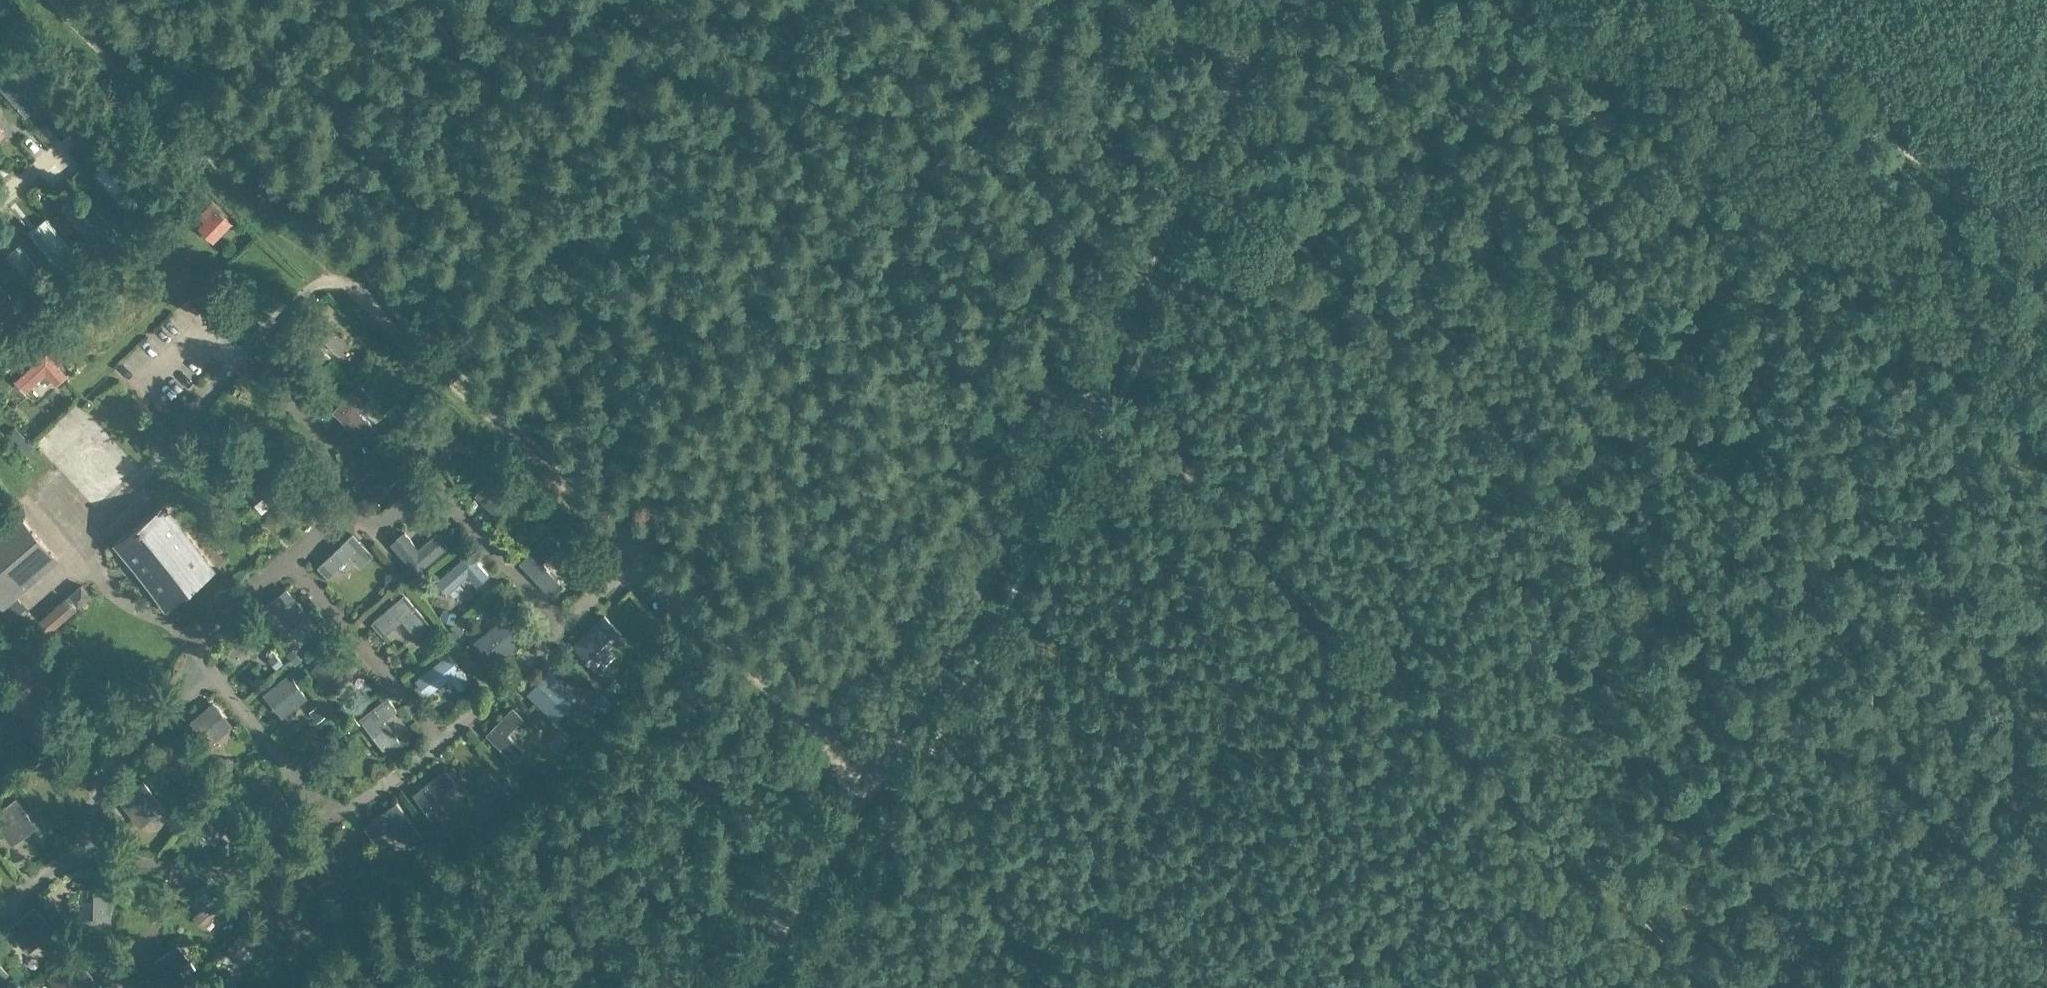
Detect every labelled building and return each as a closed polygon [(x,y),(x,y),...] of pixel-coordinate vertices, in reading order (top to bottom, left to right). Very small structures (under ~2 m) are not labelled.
[(36,105),(25,93),(28,90),(18,80),(15,82),(8,75),(0,83),(0,88),(25,116),(34,107),(36,105)] [(118,161),(109,169),(116,177),(112,181),(121,191),(125,187),(134,197),(143,188),(118,161)] [(104,202),(118,193),(108,176),(93,185),(104,202)] [(90,200),(78,210),(76,212),(101,242),(96,246),(106,258),(125,242),(90,200)] [(232,221),(212,203),(202,213),(208,218),(202,225),(215,238),(232,221)] [(38,227),(53,247),(56,251),(62,259),(62,258),(73,250),(58,232),(55,227),(49,219),(38,227)] [(10,255),(31,283),(41,276),(20,247),(10,255)] [(3,307),(3,306),(12,299),(0,285),(0,303),(3,307)] [(13,303),(5,309),(10,315),(18,309),(13,303)] [(47,350),(15,379),(26,391),(42,376),(48,382),(51,379),(56,384),(68,373),(47,350)] [(359,382),(332,410),(360,438),(373,425),(358,410),(372,395),(359,382)] [(438,410),(430,416),(437,424),(445,417),(438,410)] [(376,435),(368,437),(370,445),(378,443),(376,435)] [(399,441),(393,445),(398,454),(404,449),(399,441)] [(387,449),(354,483),(363,493),(381,475),(388,483),(398,473),(391,466),(397,460),(387,449)] [(269,477),(256,490),(275,508),(263,520),(276,532),(300,507),(269,477)] [(235,490),(229,496),(235,503),(241,497),(235,490)] [(165,501),(113,541),(165,607),(216,567),(165,501)] [(60,558),(16,509),(0,523),(0,610),(60,558)] [(405,531),(392,542),(417,571),(449,544),(436,529),(418,545),(405,531)] [(353,532),(317,566),(328,577),(353,553),(361,562),(372,552),(363,543),(353,532)] [(470,552),(437,581),(447,595),(468,575),(477,586),(490,575),(470,552)] [(410,565),(402,571),(409,580),(417,574),(410,565)] [(390,575),(390,585),(399,586),(399,576),(390,575)] [(91,596),(81,584),(69,594),(79,606),(91,596)] [(306,609),(284,584),(263,601),(285,627),(306,609)] [(390,594),(396,600),(404,593),(399,587),(390,594)] [(383,635),(402,618),(416,634),(430,622),(404,593),(371,622),(383,635)] [(443,610),(440,619),(454,622),(456,614),(443,610)] [(260,611),(252,618),(257,625),(265,618),(260,611)] [(48,613),(48,612),(36,623),(48,636),(60,625),(58,623),(48,613)] [(604,613),(572,645),(599,672),(616,655),(609,647),(623,633),(604,613)] [(504,616),(474,640),(493,664),(523,639),(504,616)] [(456,625),(448,632),(454,639),(462,632),(456,625)] [(450,638),(443,644),(448,652),(456,646),(450,638)] [(294,646),(294,645),(288,650),(296,660),(302,655),(294,646)] [(312,666),(333,688),(353,668),(332,647),(312,666)] [(450,652),(416,678),(427,693),(450,676),(460,688),(470,679),(461,667),(461,666),(450,652)] [(272,659),(278,666),(285,661),(278,653),(272,659)] [(17,666),(16,687),(15,708),(15,712),(46,713),(47,701),(52,701),(54,668),(17,666)] [(548,669),(527,691),(555,719),(567,709),(576,696),(548,669)] [(283,714),(307,695),(287,670),(263,689),(283,714)] [(127,672),(120,677),(125,682),(131,677),(127,672)] [(606,689),(611,694),(621,685),(616,680),(606,689)] [(136,682),(130,687),(137,696),(143,691),(136,682)] [(384,717),(398,706),(386,692),(360,714),(386,748),(400,737),(384,717)] [(604,696),(598,702),(605,709),(611,703),(604,696)] [(211,699),(192,716),(188,719),(209,742),(232,722),(211,699)] [(345,705),(336,711),(340,717),(350,711),(345,705)] [(509,732),(514,727),(524,717),(513,706),(486,733),(514,761),(525,750),(508,733),(509,732)] [(319,707),(317,709),(313,716),(320,721),(326,711),(319,707)] [(333,715),(285,751),(310,781),(329,797),(341,800),(351,798),(384,773),(333,715)] [(355,715),(347,722),(353,729),(361,723),(355,715)] [(177,730),(167,738),(156,748),(176,773),(198,755),(177,730)] [(561,732),(554,739),(564,748),(570,741),(561,732)] [(51,736),(9,771),(65,850),(87,780),(51,736)] [(232,766),(231,756),(221,757),(222,767),(232,766)] [(445,768),(413,792),(439,828),(452,818),(436,796),(456,781),(445,768)] [(242,773),(234,774),(235,787),(243,787),(242,773)] [(141,778),(140,779),(117,796),(139,824),(162,806),(141,778)] [(498,778),(494,787),(504,791),(508,783),(498,778)] [(295,811),(289,803),(277,787),(250,806),(268,830),(295,811)] [(214,794),(207,802),(192,819),(214,840),(237,814),(219,798),(214,794)] [(16,797),(0,809),(0,827),(11,844),(37,826),(16,797)] [(396,801),(363,825),(373,839),(394,824),(410,846),(423,836),(396,801)] [(177,809),(171,814),(180,824),(186,819),(177,809)] [(120,938),(78,939),(108,975),(134,942),(163,902),(167,879),(123,871),(120,938)] [(205,902),(211,897),(200,885),(194,890),(205,902)] [(111,887),(107,887),(94,887),(93,915),(76,915),(76,931),(110,932),(111,887)] [(205,902),(194,913),(193,914),(203,925),(229,901),(219,889),(211,897),(205,902)] [(55,929),(36,905),(9,928),(28,952),(55,929)] [(178,943),(153,961),(172,987),(177,987),(200,972),(178,943)] [(77,954),(48,976),(57,987),(84,987),(95,979),(77,954)] [(8,972),(0,963),(0,979),(8,972)] [(10,982),(16,987),(20,987),(24,985),(16,976),(10,982)] [(223,987),(239,987),(228,980),(223,987)]
